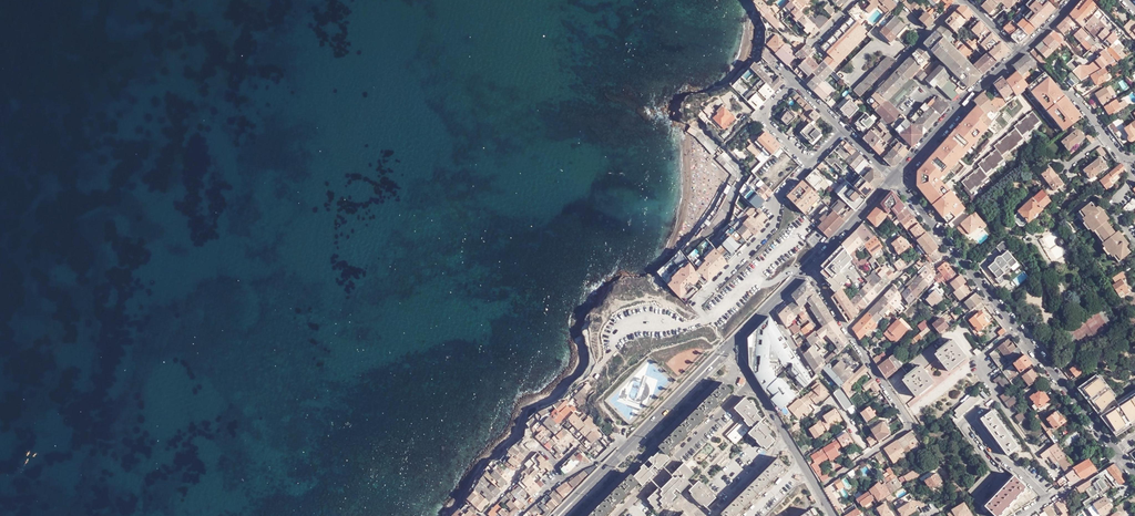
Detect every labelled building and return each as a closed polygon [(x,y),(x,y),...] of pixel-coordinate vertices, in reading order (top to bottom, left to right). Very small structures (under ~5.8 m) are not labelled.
[(758,11),(763,16),(771,9),(761,0),(753,0),(754,2),(758,11)] [(784,5),(791,12),(796,8),(794,5),(792,3),(789,1),(789,0),(784,5)] [(831,0),(840,9),(844,5),(841,2),(839,0),(831,0)] [(878,0),(868,0),(871,3),(865,9),(869,13),(875,7),(880,2),(878,0)] [(880,2),(890,11),(897,5),(892,0),(878,0),(880,2)] [(942,0),(941,0),(938,3),(943,7),(944,7),(946,9),(949,6),(942,0)] [(982,6),(989,14),(1000,3),(1003,0),(988,0),(982,6)] [(1006,0),(1003,0),(1000,3),(1007,10),(1009,10),(1012,6),(1006,0)] [(1022,1),(1021,0),(1018,0),(1013,6),(1018,12),(1020,14),(1028,7),(1026,5),(1022,1)] [(1026,5),(1028,7),(1030,9),(1032,11),(1025,18),(1035,29),(1052,12),(1055,9),(1046,0),(1030,0),(1026,5)] [(1080,2),(1086,8),(1088,11),(1093,15),(1097,10),(1098,9),(1093,3),(1092,2),(1090,0),(1081,0),(1080,2)] [(911,6),(905,1),(903,4),(911,11),(918,4),(915,2),(915,1),(911,6)] [(1080,2),(1074,8),(1081,14),(1088,21),(1089,19),(1093,15),(1088,11),(1086,8),(1080,2)] [(831,15),(835,11),(828,4),(824,8),(831,15)] [(854,6),(848,13),(852,17),(856,21),(863,14),(862,14),(856,8),(854,6)] [(960,6),(957,10),(967,19),(972,13),(970,11),(966,7),(960,6)] [(796,8),(791,12),(799,20),(804,15),(796,8)] [(1077,22),(1081,26),(1082,27),(1083,25),(1088,21),(1081,14),(1074,8),(1069,15),(1074,19),(1075,20),(1076,21),(1077,22)] [(774,12),(771,9),(763,16),(776,26),(778,24),(778,20),(772,14),(774,12)] [(935,12),(932,10),(928,14),(935,21),(941,14),(937,10),(935,12)] [(967,19),(957,10),(951,16),(960,25),(967,19)] [(895,16),(890,11),(876,26),(879,28),(881,25),(884,28),(895,16)] [(799,20),(791,12),(789,15),(797,23),(799,20)] [(921,17),(919,19),(928,28),(930,26),(935,21),(928,14),(926,12),(921,17)] [(1111,12),(1109,14),(1116,21),(1117,18),(1111,12)] [(807,13),(804,15),(809,20),(812,22),(814,25),(817,21),(823,15),(822,14),(815,21),(807,13)] [(1022,16),(1020,14),(1017,17),(1012,21),(1027,35),(1035,29),(1025,18),(1022,16)] [(804,15),(799,20),(807,28),(812,22),(809,20),(804,15)] [(829,21),(823,15),(817,21),(814,25),(820,30),(829,21)] [(1068,25),(1070,26),(1071,27),(1075,31),(1081,26),(1077,22),(1076,21),(1075,20),(1074,19),(1069,15),(1064,20),(1068,25)] [(1088,21),(1083,25),(1089,32),(1095,25),(1099,21),(1093,15),(1089,19),(1088,21)] [(911,32),(895,16),(884,28),(881,25),(879,28),(877,29),(891,43),(896,36),(902,41),(911,32)] [(960,25),(951,16),(945,22),(954,31),(960,25)] [(821,48),(827,53),(829,55),(823,61),(832,70),(838,64),(836,63),(864,34),(867,32),(856,21),(852,17),(821,48)] [(1129,35),(1134,30),(1134,29),(1134,19),(1133,17),(1122,28),(1129,35)] [(968,27),(965,30),(975,40),(978,42),(990,31),(977,18),(968,27)] [(1064,20),(1056,27),(1063,34),(1070,26),(1068,25),(1064,20)] [(1019,43),(1027,35),(1012,21),(1005,26),(1004,25),(1003,27),(1019,43)] [(1099,21),(1095,25),(1101,31),(1104,28),(1105,27),(1099,21)] [(814,25),(812,22),(807,28),(804,30),(807,33),(810,31),(814,35),(820,30),(814,25)] [(953,34),(943,24),(937,30),(947,40),(951,35),(953,34)] [(963,28),(960,25),(954,31),(958,35),(964,29),(963,28)] [(1095,25),(1089,32),(1095,38),(1101,31),(1095,25)] [(1073,35),(1081,43),(1088,36),(1081,28),(1073,35)] [(1104,28),(1101,31),(1108,38),(1111,34),(1104,28)] [(918,38),(921,35),(915,30),(913,33),(918,38)] [(1042,41),(1052,51),(1062,42),(1058,38),(1059,37),(1053,30),(1042,41)] [(968,87),(981,75),(936,31),(923,44),(914,53),(910,57),(904,63),(914,73),(921,81),(927,75),(919,68),(933,53),(941,61),(943,62),(933,73),(926,80),(933,87),(934,88),(937,85),(936,84),(942,77),(946,74),(950,70),(954,74),(968,87)] [(1001,41),(990,31),(978,42),(980,45),(986,50),(988,53),(1001,41)] [(1101,31),(1095,38),(1102,44),(1108,38),(1101,31)] [(864,34),(836,63),(838,64),(840,63),(840,64),(844,60),(843,59),(866,36),(864,34)] [(1111,34),(1108,38),(1113,43),(1116,41),(1116,40),(1111,34)] [(769,48),(770,47),(779,38),(776,36),(767,45),(769,48)] [(1090,49),(1096,44),(1088,36),(1081,43),(1088,51),(1090,49)] [(770,47),(776,53),(785,44),(779,38),(770,47)] [(1102,44),(1107,50),(1113,43),(1108,38),(1102,44)] [(980,45),(978,42),(975,40),(972,43),(969,40),(967,43),(974,50),(976,48),(980,45)] [(800,56),(805,60),(808,57),(811,54),(813,51),(812,50),(812,49),(807,44),(805,45),(803,42),(801,44),(799,41),(798,43),(795,41),(792,44),(799,51),(796,54),(795,55),(797,56),(799,58),(800,56)] [(1010,51),(1001,41),(988,53),(997,61),(1010,51)] [(1042,41),(1035,47),(1045,58),(1050,53),(1052,51),(1042,41)] [(1110,64),(1114,61),(1097,42),(1096,44),(1090,49),(1093,52),(1095,50),(1100,56),(1089,65),(1079,65),(1073,59),(1066,65),(1074,74),(1077,77),(1081,81),(1090,75),(1104,67),(1107,65),(1110,64)] [(1107,50),(1113,56),(1119,50),(1117,47),(1113,43),(1107,50)] [(776,54),(788,65),(797,56),(795,55),(796,54),(785,44),(776,53),(776,54)] [(959,51),(966,58),(967,58),(970,55),(972,53),(964,45),(959,51)] [(980,45),(976,48),(982,54),(986,50),(980,45)] [(1030,52),(1045,67),(1048,64),(1033,49),(1030,52)] [(1113,56),(1118,62),(1126,57),(1124,55),(1119,50),(1113,56)] [(827,53),(821,59),(823,61),(829,55),(827,53)] [(997,61),(988,53),(981,59),(980,60),(974,66),(983,74),(997,61)] [(1027,54),(1018,61),(1027,71),(1030,68),(1036,63),(1027,54)] [(889,56),(884,60),(890,66),(896,60),(896,59),(889,56)] [(794,72),(799,76),(801,74),(803,71),(809,76),(812,73),(818,66),(814,62),(811,59),(808,57),(805,60),(794,72)] [(884,60),(854,91),(860,97),(860,96),(890,66),(884,60)] [(814,91),(823,82),(830,74),(833,71),(832,70),(823,61),(818,66),(812,73),(815,76),(807,84),(814,91)] [(943,62),(941,61),(936,66),(935,65),(930,70),(933,73),(943,62)] [(1018,61),(1013,66),(1017,71),(1021,76),(1027,71),(1018,61)] [(750,68),(755,73),(763,80),(764,81),(766,84),(770,87),(773,83),(771,81),(771,80),(763,72),(765,70),(760,66),(758,67),(755,65),(754,63),(750,68)] [(900,67),(910,77),(914,73),(904,63),(900,67)] [(893,149),(903,158),(906,154),(909,150),(912,147),(915,144),(921,137),(925,133),(931,126),(940,116),(949,106),(940,97),(935,101),(933,99),(927,105),(925,103),(911,118),(912,120),(911,121),(914,124),(913,125),(911,123),(911,124),(897,110),(913,93),(916,91),(920,86),(910,77),(900,67),(867,101),(881,115),(883,117),(882,118),(880,121),(890,131),(893,127),(900,134),(900,135),(906,141),(903,145),(896,139),(890,145),(891,147),(893,149)] [(1104,67),(1090,75),(1096,86),(1106,80),(1103,75),(1107,73),(1104,67)] [(743,76),(748,70),(747,70),(741,69),(738,72),(736,74),(733,77),(731,80),(728,83),(732,87),(735,84),(738,81),(740,78),(741,77),(743,76)] [(837,80),(840,78),(836,74),(833,71),(830,74),(837,80)] [(1017,71),(1005,81),(1013,93),(1016,96),(1027,87),(1028,86),(1023,79),(1021,76),(1017,71)] [(1027,71),(1021,76),(1023,79),(1030,74),(1027,71)] [(1082,117),(1044,72),(1028,86),(1027,87),(1064,131),(1082,117)] [(1002,77),(1001,76),(997,80),(993,84),(1004,99),(1003,100),(1006,104),(1016,96),(1013,93),(1005,81),(1002,77)] [(779,77),(773,83),(770,87),(775,92),(779,87),(784,82),(779,77)] [(941,89),(948,82),(942,77),(936,84),(937,85),(941,89)] [(764,81),(763,80),(755,88),(759,91),(766,84),(764,81)] [(947,96),(952,100),(953,99),(958,95),(962,92),(964,91),(957,84),(954,81),(952,83),(949,80),(948,82),(941,89),(947,96)] [(814,91),(824,100),(832,92),(823,82),(814,91)] [(725,92),(732,87),(728,83),(725,86),(724,87),(722,90),(725,92)] [(775,92),(770,87),(766,84),(759,91),(757,93),(759,94),(757,96),(764,103),(770,97),(775,92)] [(1101,103),(1104,107),(1111,103),(1108,99),(1111,97),(1105,88),(1097,93),(1095,94),(1101,103)] [(760,107),(764,103),(757,96),(759,94),(757,93),(754,90),(753,92),(755,95),(748,103),(756,111),(760,107)] [(745,100),(748,103),(755,95),(753,92),(752,91),(749,94),(747,93),(743,98),(745,100)] [(998,111),(997,111),(992,105),(991,103),(982,93),(973,101),(977,105),(984,113),(979,119),(988,127),(992,123),(1000,114),(998,111)] [(804,120),(809,115),(810,115),(814,110),(809,105),(805,101),(800,97),(797,94),(793,98),(797,101),(807,112),(801,117),(804,120)] [(998,111),(1006,104),(1003,100),(1000,96),(991,103),(992,105),(997,111),(998,111)] [(840,109),(849,118),(859,108),(850,100),(840,109)] [(1111,103),(1104,107),(1109,115),(1116,111),(1121,108),(1119,104),(1116,100),(1111,103)] [(1125,100),(1119,104),(1121,108),(1116,111),(1116,112),(1128,105),(1125,100)] [(1093,107),(1096,112),(1104,107),(1101,103),(1096,107),(1095,105),(1094,106),(1093,107)] [(717,111),(709,104),(703,110),(710,117),(713,115),(715,113),(717,111)] [(868,105),(861,111),(864,114),(865,113),(866,113),(871,108),(868,105)] [(984,113),(977,105),(918,172),(917,186),(948,224),(964,210),(960,204),(961,204),(945,185),(944,186),(939,179),(943,175),(942,173),(952,161),(955,164),(988,127),(979,119),(984,113)] [(798,115),(791,107),(788,110),(796,117),(798,115)] [(714,118),(721,126),(721,125),(730,117),(726,113),(728,111),(725,108),(724,108),(719,113),(717,115),(715,117),(714,118)] [(796,117),(788,110),(787,109),(779,117),(787,125),(796,117)] [(815,121),(820,116),(814,110),(810,115),(809,115),(813,119),(815,121)] [(1040,121),(1032,111),(1014,126),(1022,136),(1028,131),(1029,133),(1036,127),(1035,126),(1040,121)] [(865,113),(864,114),(855,124),(864,132),(874,122),(866,113),(865,113)] [(719,128),(721,126),(714,118),(715,117),(713,115),(710,117),(710,118),(719,128)] [(697,121),(690,127),(694,129),(700,124),(697,121)] [(889,132),(890,131),(880,121),(877,124),(887,134),(889,132)] [(1124,128),(1127,133),(1128,133),(1129,135),(1129,136),(1128,137),(1128,139),(1129,141),(1131,142),(1133,141),(1134,140),(1134,121),(1124,128)] [(811,144),(821,134),(821,133),(821,132),(820,133),(810,123),(799,134),(805,141),(807,139),(811,144)] [(789,136),(791,134),(796,129),(792,126),(786,133),(789,136)] [(873,128),(871,130),(881,140),(882,138),(883,138),(873,128)] [(1023,138),(1015,129),(994,146),(1002,156),(1008,151),(1009,152),(1018,144),(1017,143),(1023,138)] [(1070,135),(1077,144),(1085,137),(1078,129),(1070,135)] [(766,133),(764,130),(756,138),(757,140),(755,142),(765,152),(770,157),(772,154),(774,155),(782,148),(777,143),(772,138),(766,133)] [(863,138),(873,148),(878,143),(880,141),(881,140),(871,130),(863,138)] [(713,135),(710,132),(704,137),(707,141),(713,135)] [(885,141),(886,142),(893,136),(889,132),(887,134),(883,138),(882,138),(885,141)] [(1090,133),(1086,137),(1091,143),(1094,140),(1094,138),(1090,133)] [(707,141),(710,144),(716,138),(713,135),(707,141)] [(1068,150),(1077,144),(1070,135),(1061,142),(1068,150)] [(710,144),(713,148),(720,142),(716,138),(710,144)] [(844,140),(840,144),(849,153),(852,155),(855,151),(844,140)] [(873,148),(880,155),(884,150),(882,148),(887,143),(886,142),(885,141),(883,143),(880,146),(879,144),(878,143),(873,148)] [(723,145),(722,144),(720,142),(713,148),(716,151),(718,149),(721,146),(723,145)] [(765,152),(755,142),(751,147),(762,157),(763,156),(765,152)] [(843,154),(836,148),(834,150),(841,156),(843,154)] [(896,166),(903,158),(893,149),(884,159),(892,166),(896,166)] [(1004,159),(996,149),(978,164),(986,174),(992,170),(993,171),(1002,163),(1001,162),(1004,159)] [(724,152),(720,155),(724,159),(730,153),(727,150),(724,152)] [(828,157),(825,160),(831,166),(835,162),(843,171),(849,164),(846,161),(843,159),(841,156),(834,150),(828,157)] [(864,160),(855,151),(852,155),(846,161),(849,164),(855,170),(864,160)] [(730,153),(724,159),(727,162),(733,156),(730,153)] [(852,155),(849,153),(843,159),(846,161),(852,155)] [(730,165),(736,159),(733,156),(727,162),(730,165)] [(1092,164),(1098,173),(1107,166),(1100,157),(1092,164)] [(734,168),(740,162),(736,159),(730,165),(734,168)] [(868,163),(864,160),(855,170),(857,172),(861,177),(865,173),(862,170),(868,163)] [(738,172),(742,169),(741,163),(740,162),(734,168),(738,172)] [(1124,167),(1121,163),(1110,173),(1112,175),(1113,177),(1124,167)] [(1090,179),(1098,173),(1092,164),(1083,170),(1090,179)] [(988,177),(980,167),(962,182),(970,192),(975,187),(976,189),(983,183),(982,182),(988,177)] [(1048,182),(1056,176),(1050,167),(1041,174),(1048,182)] [(884,179),(873,168),(864,178),(875,189),(884,179)] [(823,179),(814,170),(805,179),(817,191),(820,188),(817,185),(823,179)] [(854,186),(853,187),(865,200),(875,189),(864,178),(861,177),(857,172),(853,176),(854,177),(849,182),(854,186)] [(1032,176),(1031,174),(1027,176),(1031,182),(1033,181),(1035,180),(1032,176)] [(1110,179),(1107,175),(1100,181),(1106,188),(1108,187),(1113,183),(1110,179)] [(1063,184),(1056,176),(1048,182),(1054,191),(1063,184)] [(761,181),(758,177),(749,185),(753,189),(754,188),(761,181)] [(735,182),(741,187),(744,182),(737,178),(735,182)] [(820,188),(826,182),(823,179),(817,185),(820,188)] [(765,185),(761,181),(754,188),(753,189),(754,190),(757,193),(758,192),(765,185)] [(804,214),(820,198),(803,181),(790,194),(790,200),(804,214)] [(846,181),(835,191),(838,194),(851,207),(855,211),(865,200),(853,187),(846,181)] [(733,186),(738,191),(741,187),(735,182),(733,186)] [(736,196),(738,191),(733,186),(732,185),(730,190),(736,196)] [(765,200),(773,192),(765,185),(758,192),(757,193),(765,200)] [(733,201),(736,196),(730,190),(727,194),(733,201)] [(757,193),(754,190),(746,199),(749,201),(756,194),(757,193)] [(1042,208),(1050,201),(1042,190),(1033,199),(1032,198),(1018,211),(1018,212),(1014,216),(1014,220),(1019,225),(1022,226),(1027,221),(1028,222),(1042,209),(1042,208)] [(892,191),(880,204),(887,214),(891,209),(897,215),(905,207),(897,198),(892,191)] [(1012,205),(1018,211),(1032,198),(1026,192),(1025,191),(1024,191),(1012,202),(1012,203),(1012,205)] [(757,208),(765,200),(757,193),(756,194),(749,201),(757,209),(757,208)] [(731,205),(733,201),(727,194),(725,199),(731,205)] [(804,214),(807,216),(822,200),(820,198),(804,214)] [(730,211),(731,205),(725,199),(722,204),(730,211)] [(830,207),(834,211),(834,212),(839,207),(845,213),(847,210),(836,200),(830,207)] [(728,216),(730,211),(722,204),(720,208),(728,216)] [(750,217),(761,228),(764,225),(762,222),(767,218),(758,210),(757,211),(756,210),(750,204),(744,211),(746,213),(750,217)] [(880,204),(867,218),(876,226),(887,214),(880,204)] [(1095,229),(1106,221),(1109,219),(1098,206),(1095,208),(1093,206),(1091,207),(1088,204),(1080,210),(1080,211),(1084,216),(1083,218),(1081,219),(1084,222),(1089,229),(1092,232),(1093,231),(1095,229)] [(818,227),(834,211),(830,207),(827,205),(811,221),(818,227)] [(834,212),(840,217),(845,213),(839,207),(834,212)] [(845,213),(840,217),(845,222),(855,211),(851,207),(847,210),(845,213)] [(905,207),(897,215),(897,216),(899,218),(893,222),(895,225),(899,222),(898,221),(899,220),(900,221),(910,213),(905,207)] [(725,220),(728,216),(720,208),(718,213),(725,220)] [(818,227),(829,238),(845,222),(840,217),(834,212),(834,211),(818,227)] [(726,221),(725,220),(718,213),(714,217),(723,225),(726,221)] [(746,213),(739,220),(744,224),(750,217),(746,213)] [(910,213),(900,221),(903,225),(907,230),(916,223),(917,222),(910,213)] [(961,225),(958,228),(964,235),(968,232),(970,234),(980,226),(978,223),(982,220),(975,213),(972,216),(971,215),(961,224),(961,225)] [(719,229),(723,225),(714,217),(711,221),(719,229)] [(752,232),(755,234),(761,228),(750,217),(744,224),(752,232)] [(739,220),(732,227),(737,231),(744,224),(739,220)] [(986,226),(982,220),(978,223),(980,226),(983,229),(986,226)] [(715,233),(719,229),(711,221),(707,226),(715,232),(715,233)] [(1115,233),(1106,221),(1095,229),(1100,235),(1104,241),(1115,233)] [(863,223),(854,232),(864,244),(866,242),(864,239),(868,236),(870,239),(875,236),(863,223)] [(907,230),(903,225),(901,226),(906,232),(909,230),(917,224),(916,223),(907,230)] [(926,233),(918,223),(917,224),(909,230),(914,235),(911,237),(914,241),(916,240),(926,233)] [(745,240),(752,232),(744,224),(737,231),(745,240)] [(710,236),(715,232),(707,226),(704,230),(710,236)] [(742,243),(745,240),(737,231),(732,227),(731,227),(718,240),(722,244),(726,248),(728,246),(734,252),(742,243)] [(708,238),(710,236),(704,230),(701,234),(705,238),(708,238)] [(1118,231),(1115,233),(1104,241),(1102,243),(1101,244),(1104,247),(1109,254),(1112,257),(1113,256),(1115,255),(1119,260),(1119,261),(1128,254),(1127,254),(1125,251),(1127,249),(1125,246),(1128,244),(1118,231)] [(842,245),(852,260),(859,270),(869,261),(872,256),(871,255),(870,253),(860,263),(854,256),(865,246),(864,244),(854,232),(842,244),(842,245)] [(926,233),(916,240),(918,243),(916,245),(926,257),(929,255),(938,248),(934,243),(931,239),(926,233)] [(910,245),(904,236),(901,238),(898,234),(893,238),(895,241),(892,243),(896,249),(895,249),(898,254),(900,253),(907,247),(910,245)] [(693,243),(699,239),(697,238),(694,236),(688,243),(691,245),(693,243)] [(870,253),(871,255),(876,251),(875,248),(880,244),(881,244),(875,236),(870,239),(866,242),(864,244),(865,246),(870,253)] [(1002,243),(997,248),(1003,255),(1001,256),(1000,256),(998,257),(996,258),(995,259),(994,262),(988,267),(997,277),(998,278),(1002,275),(1001,274),(1005,271),(1004,269),(1010,264),(1011,265),(1017,260),(1013,254),(1016,252),(1008,242),(1002,243)] [(852,260),(842,245),(833,254),(821,265),(824,268),(820,271),(824,276),(823,277),(829,282),(827,284),(830,286),(829,287),(835,293),(840,289),(843,286),(848,281),(839,273),(852,260)] [(726,248),(721,254),(728,262),(735,254),(734,252),(728,246),(726,248)] [(721,254),(715,248),(705,259),(704,260),(704,261),(702,263),(697,268),(705,285),(711,278),(708,275),(709,274),(710,275),(719,266),(717,264),(719,263),(723,267),(728,262),(721,254)] [(941,251),(938,248),(929,255),(926,257),(930,262),(932,260),(935,262),(944,255),(941,251)] [(658,273),(656,274),(680,298),(699,279),(693,268),(690,264),(680,250),(676,254),(670,261),(667,263),(666,265),(658,273)] [(865,278),(866,281),(868,283),(868,284),(882,270),(879,265),(876,261),(875,260),(872,256),(869,261),(872,265),(875,263),(877,267),(869,275),(869,276),(868,276),(865,272),(862,274),(865,278)] [(893,264),(899,271),(907,265),(901,258),(893,264)] [(998,278),(997,277),(995,279),(1000,284),(1004,281),(1004,274),(1019,262),(1017,260),(1011,265),(1010,264),(1004,269),(1005,271),(1001,274),(1002,275),(998,278)] [(936,276),(932,270),(931,270),(929,272),(933,277),(935,280),(936,281),(941,278),(951,269),(945,262),(938,268),(942,273),(938,277),(937,275),(936,276)] [(925,266),(925,265),(918,272),(920,275),(928,283),(933,277),(929,272),(925,266)] [(883,270),(889,280),(894,276),(890,270),(888,271),(885,268),(883,270)] [(958,277),(951,269),(941,278),(942,280),(945,277),(950,283),(958,277)] [(868,284),(875,295),(889,280),(883,270),(882,270),(868,284)] [(920,275),(918,272),(912,279),(914,281),(920,275)] [(1111,278),(1115,284),(1122,279),(1125,277),(1121,272),(1111,278)] [(927,284),(928,283),(920,275),(914,281),(922,289),(926,285),(927,284)] [(958,277),(950,283),(956,291),(964,284),(966,282),(960,275),(958,277)] [(914,281),(912,279),(911,280),(913,282),(908,287),(908,288),(916,295),(921,290),(922,289),(914,281)] [(1115,284),(1112,286),(1118,294),(1122,291),(1127,287),(1122,279),(1115,284)] [(811,306),(819,299),(813,290),(807,281),(792,295),(794,299),(804,314),(806,312),(802,306),(807,302),(811,306)] [(863,288),(870,300),(875,295),(868,284),(868,283),(863,288)] [(970,293),(964,284),(956,291),(954,292),(961,301),(970,293)] [(894,285),(893,285),(890,289),(898,299),(901,296),(894,285)] [(901,294),(908,288),(908,287),(906,285),(899,292),(901,294)] [(938,298),(943,294),(935,285),(928,292),(930,295),(925,300),(932,307),(940,300),(938,298)] [(859,292),(867,304),(870,300),(863,288),(859,292)] [(914,298),(915,297),(916,295),(908,288),(901,294),(908,303),(910,301),(914,298)] [(835,293),(831,297),(848,323),(857,314),(848,300),(842,292),(840,289),(835,293)] [(898,299),(890,289),(884,295),(888,300),(887,302),(891,306),(892,305),(898,299)] [(857,314),(867,304),(859,292),(851,300),(850,299),(848,300),(857,314)] [(982,302),(975,294),(965,302),(970,309),(968,311),(969,313),(976,307),(982,302)] [(888,300),(884,295),(878,302),(882,306),(884,305),(888,309),(891,306),(887,302),(888,300)] [(794,302),(787,307),(794,317),(798,314),(802,320),(797,323),(798,323),(800,326),(804,323),(808,320),(805,316),(804,314),(794,299),(792,300),(793,301),(793,300),(794,302)] [(841,351),(849,343),(846,339),(844,336),(841,332),(834,322),(830,315),(819,299),(811,306),(810,308),(823,327),(820,330),(816,332),(821,339),(822,338),(827,333),(835,343),(836,343),(838,347),(841,351)] [(882,306),(878,302),(874,305),(879,310),(878,312),(882,316),(888,309),(884,305),(882,306)] [(970,309),(965,302),(960,306),(964,311),(964,312),(968,311),(970,309)] [(985,306),(982,302),(976,307),(979,311),(985,306)] [(875,323),(882,316),(878,312),(879,310),(874,305),(869,311),(873,316),(870,319),(875,323)] [(902,315),(907,309),(905,306),(904,306),(898,312),(899,312),(902,315)] [(787,307),(779,315),(783,321),(786,326),(791,322),(790,320),(794,317),(787,307)] [(873,316),(869,311),(865,315),(869,320),(866,324),(870,328),(875,323),(870,319),(873,316)] [(965,315),(963,317),(975,334),(989,322),(987,320),(987,318),(986,317),(984,316),(983,314),(982,313),(981,311),(969,320),(965,315)] [(807,314),(805,316),(808,320),(810,323),(812,326),(816,332),(820,330),(815,324),(814,324),(807,314)] [(869,320),(865,315),(859,322),(863,326),(862,328),(867,332),(870,329),(870,328),(866,324),(869,320)] [(939,333),(948,326),(941,318),(933,324),(939,333)] [(906,326),(898,319),(891,325),(887,329),(895,337),(906,326)] [(778,330),(773,322),(766,321),(761,326),(760,336),(759,335),(759,337),(754,337),(753,342),(754,342),(753,354),(752,358),(757,359),(756,375),(760,382),(768,383),(770,385),(769,386),(769,390),(774,396),(771,399),(781,409),(796,396),(795,395),(791,391),(788,388),(790,387),(787,384),(782,379),(781,379),(777,378),(776,377),(776,376),(776,372),(780,369),(777,367),(781,364),(783,365),(786,363),(790,363),(791,363),(792,364),(792,371),(793,372),(797,376),(795,378),(798,380),(802,384),(804,387),(812,380),(811,379),(807,373),(804,376),(801,372),(804,369),(790,347),(786,347),(784,344),(783,345),(779,338),(780,337),(778,334),(778,330)] [(863,326),(859,322),(852,329),(859,339),(865,333),(867,332),(862,328),(863,326)] [(887,329),(891,325),(888,322),(883,328),(880,325),(879,327),(885,332),(887,329)] [(802,330),(800,326),(798,323),(790,328),(795,335),(799,331),(801,330),(802,330)] [(812,326),(810,323),(806,326),(802,330),(801,330),(807,338),(816,332),(812,326)] [(932,328),(929,325),(927,327),(922,331),(913,338),(916,342),(922,337),(922,336),(932,328)] [(760,336),(761,326),(748,338),(750,366),(756,375),(757,359),(752,358),(753,354),(754,342),(753,342),(754,337),(759,337),(759,335),(760,336)] [(884,333),(892,340),(895,337),(887,329),(885,332),(884,333)] [(790,347),(778,330),(778,334),(780,337),(779,338),(783,345),(784,344),(786,347),(790,347)] [(816,332),(807,338),(812,346),(813,346),(820,340),(821,339),(816,332)] [(938,337),(937,335),(929,341),(931,343),(938,337)] [(795,340),(797,344),(800,342),(803,340),(802,338),(801,336),(795,340)] [(903,368),(908,375),(921,365),(925,370),(938,358),(935,354),(947,344),(942,337),(903,368)] [(820,340),(813,346),(816,350),(817,353),(827,343),(822,338),(821,339),(820,340)] [(953,339),(947,344),(935,354),(938,358),(948,371),(967,356),(953,339)] [(1016,349),(1008,339),(998,347),(1006,357),(1009,361),(1021,351),(1018,347),(1016,349)] [(820,371),(823,368),(826,365),(823,361),(817,353),(816,350),(813,346),(812,346),(804,354),(810,364),(816,374),(820,371)] [(828,364),(841,351),(838,347),(825,360),(824,360),(823,361),(826,365),(828,364)] [(999,368),(1005,364),(995,350),(990,354),(999,368)] [(1028,359),(1024,354),(1013,363),(1020,372),(1031,363),(1028,359)] [(878,355),(873,359),(878,366),(883,362),(879,358),(878,355)] [(901,366),(892,355),(888,358),(897,370),(901,366)] [(883,362),(878,366),(886,379),(897,370),(888,358),(887,359),(883,362)] [(832,369),(840,361),(839,359),(830,366),(832,369)] [(823,368),(837,383),(841,378),(845,383),(854,375),(849,370),(850,369),(846,365),(845,366),(841,361),(840,361),(832,369),(830,366),(828,364),(826,365),(823,368)] [(852,385),(867,371),(864,365),(854,375),(845,383),(844,383),(850,389),(850,388),(853,386),(852,385)] [(921,365),(908,375),(903,379),(916,397),(935,382),(925,370),(921,365)] [(1070,370),(1075,376),(1082,372),(1076,365),(1073,367),(1070,370)] [(1015,369),(1005,376),(1009,381),(1015,376),(1018,374),(1015,369)] [(1039,379),(1035,373),(1032,369),(1022,376),(1029,386),(1039,379)] [(1012,386),(1005,377),(1002,379),(1000,375),(993,380),(996,383),(998,381),(1005,391),(1012,386)] [(1077,388),(1119,440),(1134,430),(1134,389),(1119,400),(1109,388),(1107,389),(1105,386),(1107,384),(1099,375),(1097,376),(1096,375),(1077,388)] [(1015,376),(1009,381),(1012,385),(1018,381),(1015,376)] [(862,386),(865,390),(871,387),(875,393),(880,389),(876,384),(872,378),(862,386)] [(828,392),(819,381),(813,387),(817,391),(811,397),(808,393),(801,399),(800,398),(789,408),(798,418),(804,412),(802,410),(807,406),(810,403),(811,404),(814,401),(815,402),(820,398),(819,397),(820,395),(822,398),(828,392)] [(662,449),(667,455),(731,390),(724,382),(660,447),(662,449)] [(778,412),(781,409),(771,399),(774,396),(769,390),(769,386),(770,385),(768,383),(760,382),(778,412)] [(583,388),(574,397),(578,400),(576,402),(580,406),(582,404),(584,402),(582,397),(587,392),(592,387),(588,383),(583,388)] [(841,386),(847,394),(852,389),(850,388),(850,389),(844,383),(841,386)] [(834,392),(846,410),(854,405),(847,394),(841,386),(840,387),(837,390),(834,392)] [(1038,408),(1038,409),(1040,407),(1041,406),(1042,405),(1047,402),(1049,399),(1048,400),(1044,394),(1045,394),(1044,393),(1043,394),(1040,390),(1034,395),(1034,394),(1033,394),(1034,395),(1030,398),(1030,397),(1029,397),(1035,404),(1038,408)] [(960,416),(981,398),(976,392),(954,410),(957,413),(960,416)] [(1019,402),(1014,395),(1011,398),(1006,392),(1000,396),(1009,409),(1019,402)] [(733,409),(736,412),(737,411),(747,401),(744,398),(733,409)] [(563,403),(561,401),(539,412),(543,417),(548,414),(550,416),(557,409),(565,418),(572,411),(570,409),(563,403)] [(745,419),(743,420),(751,429),(760,420),(761,419),(755,413),(757,410),(751,401),(749,403),(747,401),(737,411),(745,419)] [(860,413),(866,423),(875,416),(869,407),(860,413)] [(841,416),(836,408),(824,416),(826,420),(823,422),(821,420),(817,422),(817,423),(809,428),(816,438),(824,433),(823,431),(827,429),(828,430),(832,427),(829,423),(841,416)] [(557,409),(550,416),(558,425),(565,418),(557,409)] [(1015,416),(1020,423),(1030,416),(1025,409),(1015,416)] [(739,418),(741,419),(742,421),(743,420),(745,419),(737,411),(736,412),(735,413),(740,418),(739,418)] [(1006,454),(1017,446),(991,411),(980,418),(1006,454)] [(569,421),(565,425),(570,430),(572,428),(575,426),(580,420),(574,413),(568,419),(569,419),(568,421),(569,421)] [(1059,418),(1056,413),(1047,419),(1055,429),(1065,421),(1061,416),(1059,418)] [(541,420),(544,423),(551,430),(554,433),(557,431),(553,427),(555,426),(557,429),(560,426),(558,425),(550,416),(548,414),(543,417),(541,420)] [(586,420),(583,423),(586,425),(598,438),(599,438),(601,436),(598,433),(598,432),(595,429),(598,427),(593,419),(589,416),(585,419),(586,420)] [(1045,421),(1042,417),(1041,416),(1037,419),(1041,425),(1045,421)] [(742,421),(741,419),(726,434),(727,436),(742,421)] [(540,421),(534,427),(537,430),(540,433),(543,429),(547,433),(551,430),(544,423),(541,420),(540,421)] [(580,431),(586,425),(583,423),(580,420),(575,426),(580,431)] [(760,420),(751,429),(749,431),(752,435),(763,424),(760,420)] [(742,421),(727,436),(735,443),(749,429),(742,421)] [(889,433),(886,428),(889,426),(885,421),(871,430),(873,433),(877,440),(878,441),(881,439),(889,433)] [(1045,421),(1041,425),(1050,437),(1053,435),(1053,434),(1044,423),(1046,422),(1045,421)] [(760,443),(762,445),(765,448),(774,440),(768,435),(770,433),(765,423),(763,424),(752,435),(754,437),(755,436),(758,439),(757,440),(760,443)] [(592,443),(598,438),(586,425),(580,431),(588,440),(592,443)] [(1064,438),(1072,431),(1069,427),(1061,434),(1064,438)] [(540,433),(536,437),(540,441),(547,433),(543,429),(540,433)] [(552,439),(545,446),(549,450),(553,446),(559,452),(560,453),(563,449),(553,438),(556,435),(554,433),(551,430),(547,433),(552,439)] [(554,433),(556,435),(561,440),(564,437),(561,434),(561,435),(557,431),(554,433)] [(918,442),(911,431),(904,436),(897,440),(902,449),(912,442),(914,445),(914,444),(918,442)] [(842,446),(844,448),(853,442),(847,432),(838,438),(838,439),(842,446)] [(564,437),(561,440),(567,446),(570,442),(574,446),(577,443),(577,442),(571,436),(568,434),(564,437)] [(556,435),(553,438),(563,449),(567,446),(561,440),(556,435)] [(513,447),(519,452),(525,445),(529,442),(530,443),(533,440),(533,439),(531,438),(525,436),(513,447)] [(871,436),(866,439),(870,445),(875,441),(871,436)] [(596,450),(604,443),(601,441),(599,438),(598,438),(592,443),(591,445),(596,450)] [(604,438),(601,441),(604,443),(608,447),(610,445),(604,438)] [(820,478),(822,477),(819,472),(820,471),(816,464),(822,461),(828,457),(830,460),(840,454),(836,449),(842,446),(838,439),(817,452),(810,456),(814,463),(811,465),(820,478)] [(888,446),(884,449),(890,459),(893,463),(902,457),(900,453),(903,450),(902,449),(897,440),(888,446)] [(525,445),(531,451),(534,447),(530,443),(529,442),(525,445)] [(912,442),(902,449),(903,450),(905,453),(914,446),(914,444),(914,445),(912,442)] [(1056,444),(1060,450),(1064,448),(1059,442),(1056,444)] [(1058,462),(1065,457),(1060,450),(1056,444),(1055,444),(1055,445),(1041,454),(1040,455),(1043,459),(1045,459),(1050,455),(1052,454),(1058,461),(1058,462)] [(519,452),(526,457),(531,451),(525,445),(519,452)] [(513,447),(509,451),(511,454),(512,452),(514,454),(523,460),(526,457),(519,452),(513,447)] [(670,458),(667,455),(662,449),(653,457),(652,456),(649,459),(658,469),(667,460),(668,461),(670,458)] [(532,458),(532,459),(536,463),(533,466),(540,473),(545,467),(550,471),(554,467),(548,461),(543,457),(538,452),(532,458)] [(885,461),(883,458),(879,452),(875,455),(879,461),(880,460),(882,463),(885,461)] [(572,456),(570,458),(574,462),(576,460),(577,461),(578,460),(580,461),(581,461),(582,462),(583,456),(580,453),(576,457),(573,455),(572,456)] [(520,464),(523,460),(514,454),(511,457),(520,464)] [(849,464),(853,462),(848,455),(845,457),(849,464)] [(516,468),(520,464),(511,457),(508,461),(511,463),(516,467),(516,468)] [(778,457),(721,513),(724,515),(735,515),(786,466),(778,457)] [(1073,468),(1071,466),(1065,457),(1058,462),(1063,468),(1067,474),(1068,473),(1074,469),(1073,468)] [(570,458),(560,468),(565,474),(570,471),(576,465),(574,462),(570,458)] [(525,465),(528,467),(530,470),(533,466),(536,463),(532,459),(525,465)] [(1083,479),(1097,471),(1089,459),(1073,468),(1074,469),(1081,478),(1082,479),(1083,479)] [(514,473),(512,471),(508,467),(502,461),(498,465),(511,478),(515,473),(514,473)] [(669,480),(678,489),(680,491),(690,482),(687,479),(685,477),(692,470),(684,462),(672,474),(673,476),(669,480)] [(511,463),(508,467),(512,471),(514,470),(516,467),(511,463)] [(589,474),(600,465),(599,464),(585,470),(589,474)] [(642,468),(633,476),(639,481),(643,486),(647,482),(646,481),(653,474),(644,464),(640,467),(642,468)] [(933,469),(930,464),(918,472),(920,475),(921,475),(922,476),(933,469)] [(1114,464),(1104,470),(1109,477),(1113,482),(1116,487),(1127,480),(1116,466),(1114,464)] [(507,482),(511,478),(498,465),(494,469),(495,470),(507,482)] [(528,467),(524,471),(526,473),(533,480),(540,473),(533,466),(530,470),(528,467)] [(891,493),(901,487),(895,478),(896,477),(894,474),(889,467),(886,469),(887,471),(890,475),(885,478),(882,480),(885,484),(889,490),(891,493)] [(484,475),(488,478),(491,475),(486,469),(482,473),(484,475)] [(856,473),(854,469),(848,473),(852,479),(858,475),(856,473)] [(920,475),(918,472),(916,469),(904,477),(905,479),(900,482),(903,486),(905,484),(908,483),(914,479),(915,478),(920,475)] [(1075,483),(1081,478),(1074,469),(1068,473),(1075,483)] [(495,470),(491,475),(499,482),(497,484),(502,488),(507,482),(495,470)] [(584,470),(578,475),(583,479),(588,474),(584,470)] [(685,477),(687,479),(694,472),(692,470),(685,477)] [(821,483),(834,474),(832,470),(823,476),(822,477),(820,478),(819,479),(821,483)] [(536,492),(540,488),(537,484),(533,480),(526,473),(524,471),(522,474),(524,475),(517,482),(519,483),(528,492),(531,496),(536,492)] [(994,477),(988,471),(968,491),(973,497),(994,477)] [(937,485),(942,482),(936,473),(924,480),(930,489),(937,485)] [(1070,482),(1075,483),(1068,473),(1067,474),(1065,475),(1062,477),(1064,478),(1067,484),(1070,482)] [(633,476),(631,474),(589,515),(605,515),(639,481),(633,476)] [(488,478),(484,475),(479,481),(480,482),(487,488),(495,495),(501,490),(492,482),(491,482),(488,478)] [(491,475),(488,478),(491,482),(492,482),(501,490),(502,488),(497,484),(499,482),(491,475)] [(576,477),(574,479),(578,484),(583,479),(578,475),(576,477)] [(959,488),(950,475),(946,478),(954,490),(952,491),(956,497),(962,493),(959,488)] [(988,510),(994,515),(999,515),(1000,515),(1002,514),(1003,514),(1002,513),(1006,508),(1007,509),(1008,509),(1009,507),(1010,506),(1009,505),(1013,501),(1014,502),(1015,501),(1017,499),(1016,498),(1020,493),(1022,494),(1024,492),(1024,491),(1024,490),(1026,488),(1014,475),(984,506),(988,510)] [(1058,482),(1062,488),(1063,487),(1067,484),(1064,478),(1058,482)] [(569,482),(574,488),(578,484),(574,479),(569,482)] [(844,486),(839,479),(836,481),(834,482),(838,490),(844,486)] [(873,493),(871,495),(873,498),(875,497),(878,501),(885,497),(888,495),(886,492),(889,490),(885,484),(882,486),(877,479),(868,485),(873,493)] [(676,492),(678,489),(669,480),(667,482),(664,484),(674,494),(676,492)] [(698,498),(704,504),(707,507),(716,498),(713,495),(710,491),(705,487),(702,483),(699,480),(689,489),(692,492),(698,498)] [(1089,480),(1075,489),(1078,494),(1086,489),(1093,497),(1084,503),(1087,506),(1088,505),(1087,503),(1096,497),(1098,499),(1102,497),(1092,483),(1089,480)] [(1092,483),(1102,497),(1107,494),(1104,490),(1104,491),(1097,480),(1092,483)] [(475,490),(480,493),(483,490),(484,491),(487,488),(480,482),(475,490)] [(561,486),(556,490),(563,497),(574,488),(569,482),(567,485),(566,483),(561,486)] [(519,483),(510,492),(513,495),(516,492),(520,495),(521,494),(524,496),(528,492),(519,483)] [(675,495),(674,494),(664,484),(661,488),(659,486),(648,497),(651,501),(651,500),(658,506),(660,504),(663,507),(675,495)] [(824,489),(835,508),(839,505),(836,499),(832,493),(827,486),(824,489)] [(486,497),(490,501),(495,495),(487,488),(484,491),(488,495),(486,497)] [(876,503),(866,488),(854,496),(863,509),(859,511),(860,513),(864,511),(865,510),(876,503)] [(475,490),(468,499),(471,502),(476,497),(477,498),(481,495),(480,493),(475,490)] [(556,490),(553,492),(554,494),(557,497),(560,500),(563,498),(563,497),(556,490)] [(551,491),(548,494),(553,498),(554,500),(554,501),(557,497),(554,494),(553,492),(551,491)] [(510,492),(506,496),(517,506),(520,510),(525,505),(524,503),(518,500),(517,499),(513,495),(510,492)] [(893,502),(902,515),(905,515),(915,509),(910,501),(914,498),(910,492),(893,502)] [(1066,494),(1059,499),(1060,500),(1068,509),(1070,508),(1066,503),(1070,500),(1066,494)] [(481,511),(490,502),(481,495),(477,498),(473,503),(481,511)] [(506,513),(508,514),(517,506),(506,496),(502,500),(510,509),(506,513)] [(544,501),(542,502),(551,511),(557,504),(554,501),(554,500),(553,498),(550,501),(545,497),(543,500),(544,501)] [(1087,503),(1088,505),(1091,504),(1093,502),(1098,499),(1096,497),(1087,503)] [(1112,507),(1105,497),(1095,504),(1102,514),(1112,507)] [(655,509),(658,506),(651,500),(651,501),(649,503),(655,509)] [(1060,500),(1055,504),(1063,513),(1063,514),(1068,510),(1068,509),(1060,500)] [(535,507),(541,513),(543,515),(544,515),(548,515),(552,512),(551,511),(542,502),(541,501),(535,507)] [(947,513),(949,515),(972,515),(963,501),(955,506),(956,507),(952,510),(947,513)] [(876,507),(882,515),(894,515),(885,502),(876,507)] [(488,514),(490,515),(495,515),(499,512),(502,515),(506,515),(508,514),(506,513),(503,509),(502,509),(498,504),(488,514)] [(843,512),(839,505),(835,508),(838,512),(839,515),(843,513),(843,512)] [(520,510),(517,506),(508,514),(506,515),(513,515),(520,510)] [(529,510),(535,515),(538,515),(541,513),(535,507),(534,506),(529,510)] [(843,512),(843,513),(839,515),(840,515),(856,515),(860,513),(857,508),(853,510),(851,507),(843,512)]
